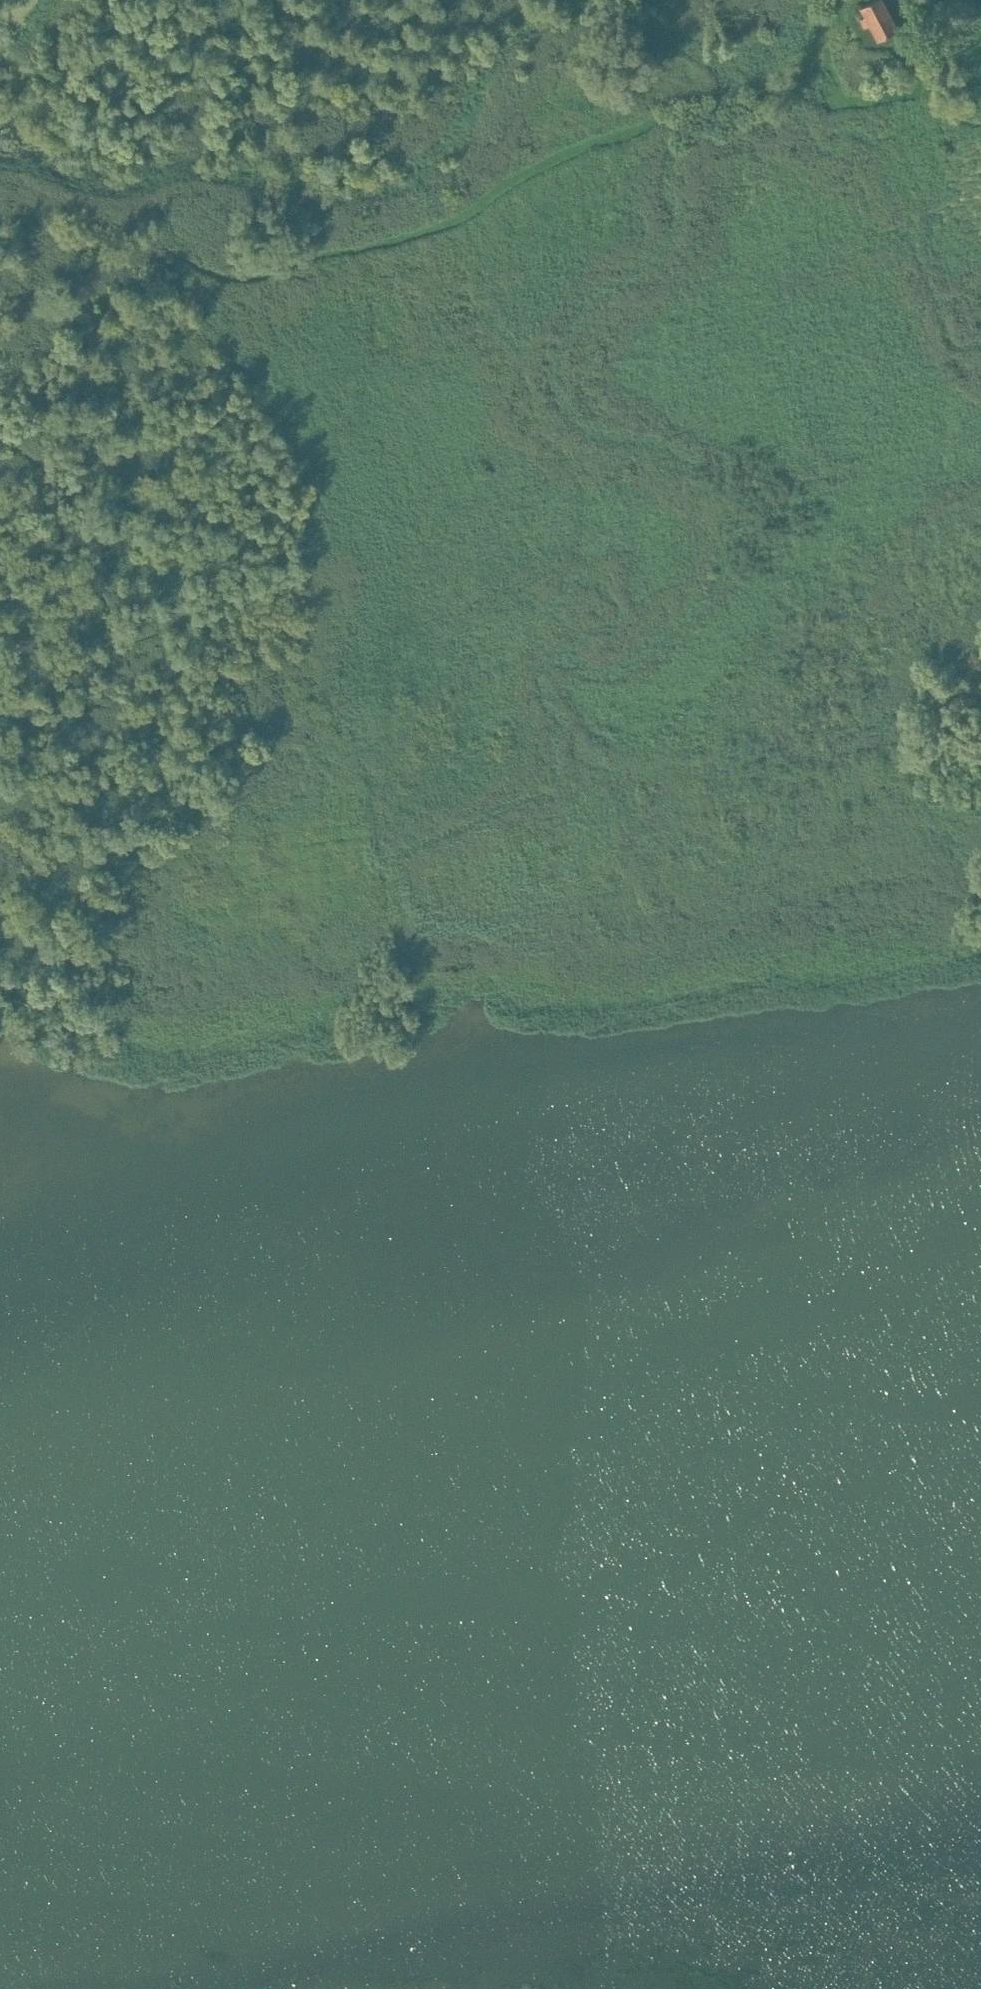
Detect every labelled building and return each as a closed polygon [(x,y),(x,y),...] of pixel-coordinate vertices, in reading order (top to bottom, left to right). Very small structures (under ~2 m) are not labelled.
[(885,0),(874,0),(861,7),(865,16),(860,19),(864,27),(870,24),(878,39),(899,28),(885,0)]
